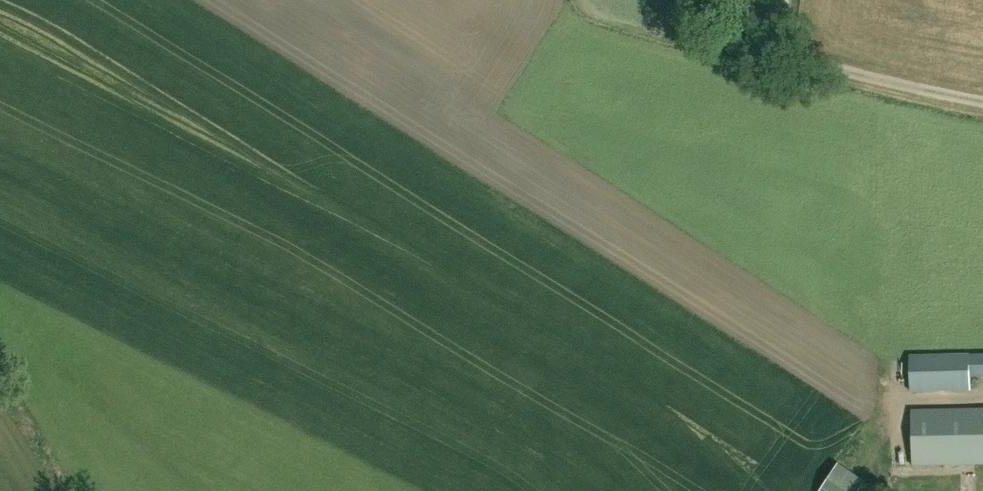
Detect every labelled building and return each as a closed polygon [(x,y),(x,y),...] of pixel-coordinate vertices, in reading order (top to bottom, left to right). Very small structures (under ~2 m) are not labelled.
[(970,390),(970,374),(969,357),(910,359),(911,392),(970,390)] [(910,412),(911,466),(982,464),(982,411),(910,412)] [(861,486),(833,468),(818,490),(858,490),(861,486)]
